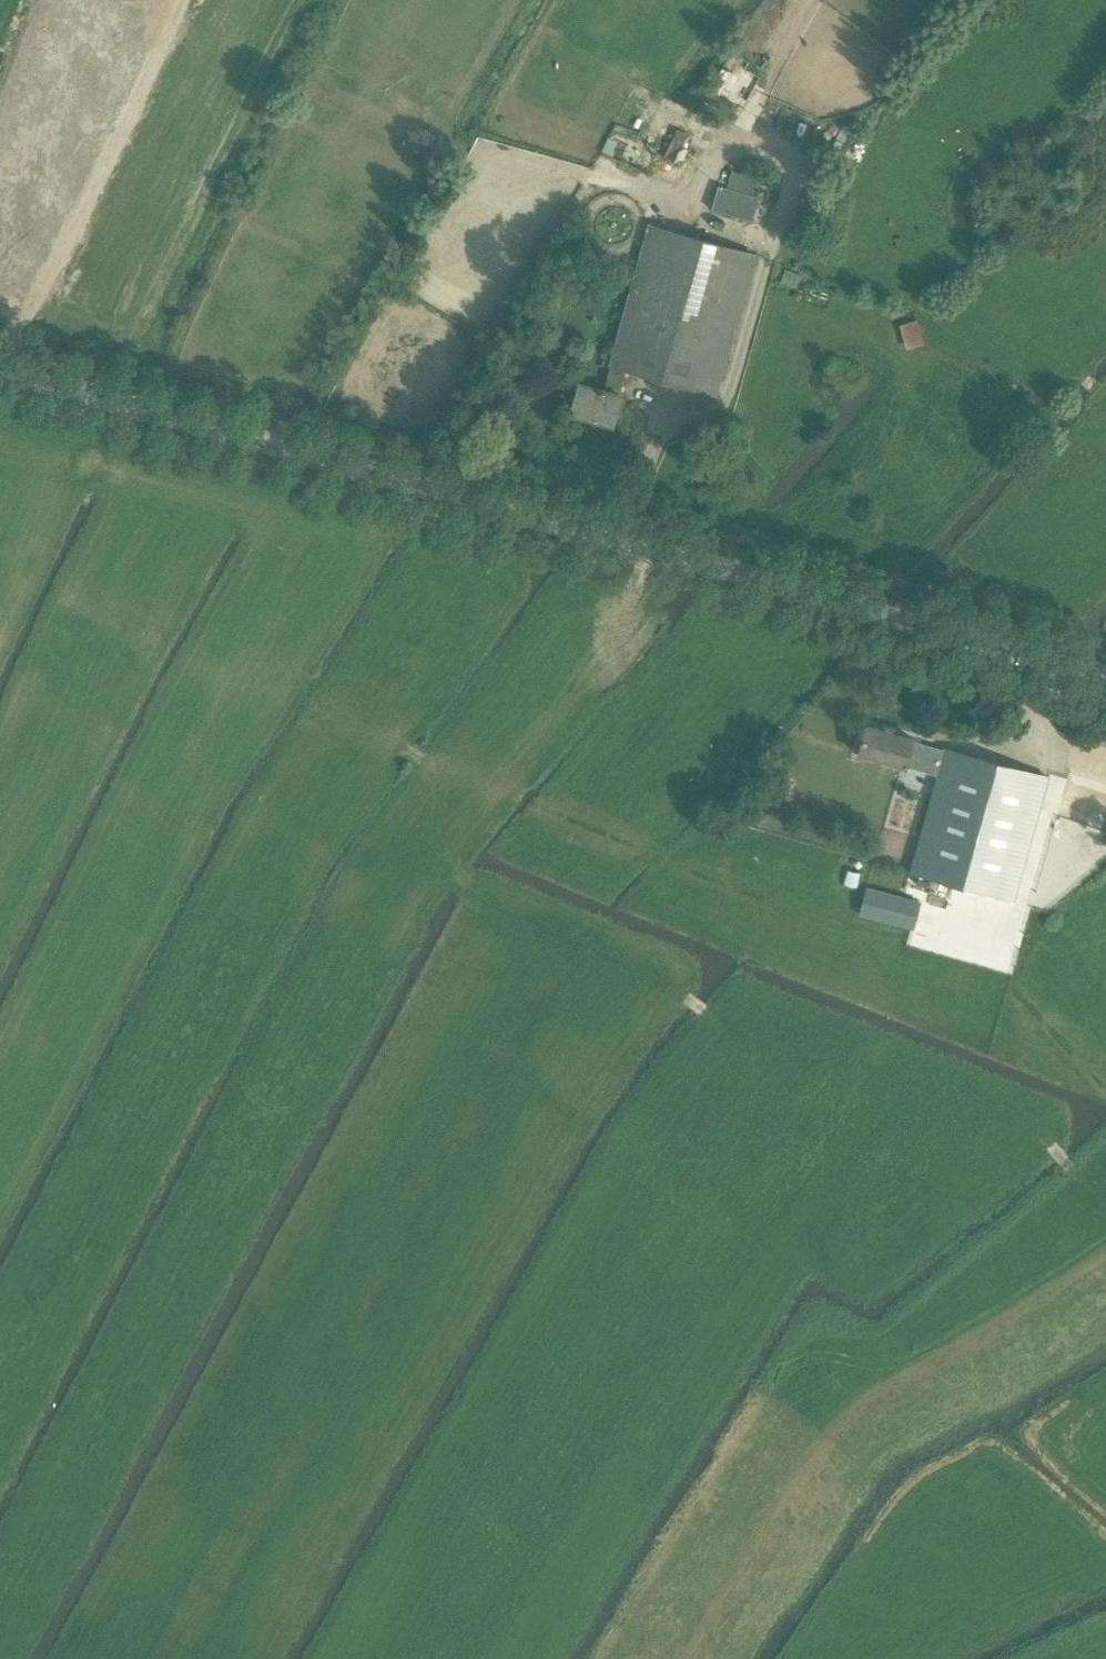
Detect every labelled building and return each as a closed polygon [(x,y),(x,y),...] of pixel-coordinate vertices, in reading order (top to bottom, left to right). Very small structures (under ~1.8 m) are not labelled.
[(716,186),(709,211),(749,222),(756,198),(716,186)] [(570,413),(612,425),(620,395),(619,395),(626,370),(715,395),(755,255),(649,224),(609,365),(611,365),(604,391),(578,383),(570,413)] [(905,766),(937,775),(910,872),(1013,901),(1048,777),(945,748),(944,750),(912,741),(913,738),(865,725),(857,754),(904,767),(905,766)] [(920,901),(867,887),(860,915),(912,929),(920,901)]
